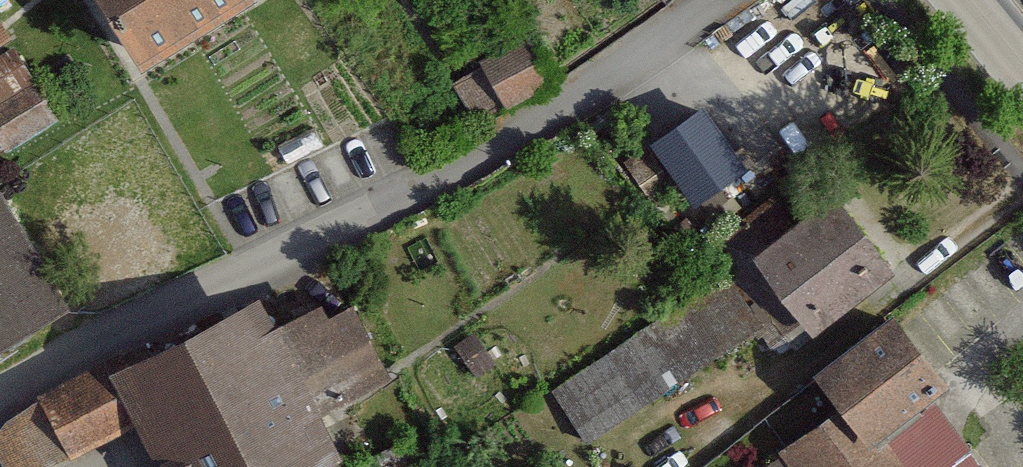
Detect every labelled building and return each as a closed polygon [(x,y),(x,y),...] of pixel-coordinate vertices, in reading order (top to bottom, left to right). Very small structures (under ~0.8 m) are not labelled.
[(140,61),(242,0),(103,0),(140,61)] [(9,34),(0,22),(0,40),(9,34)] [(552,80),(530,43),(473,75),(494,112),(552,80)] [(58,119),(10,46),(0,53),(0,134),(11,151),(58,119)] [(705,112),(654,146),(694,205),(745,170),(705,112)] [(892,268),(834,192),(791,225),(771,199),(717,239),(736,264),(721,275),(759,324),(772,341),(787,329),(796,341),(892,268)] [(65,306),(0,196),(0,345),(65,306)] [(759,324),(721,275),(555,390),(586,438),(759,324)] [(2,430),(20,466),(43,466),(138,419),(162,466),(311,466),(338,454),(316,411),(388,376),(353,306),(329,318),(321,303),(272,327),(259,302),(2,430)] [(948,385),(893,313),(816,372),(841,405),(871,444),(930,399),(948,385)] [(930,399),(871,444),(841,405),(780,452),(782,456),(768,466),(967,466),(958,456),(968,448),(930,399)] [(360,466),(361,466),(418,466),(405,442),(360,466)]
